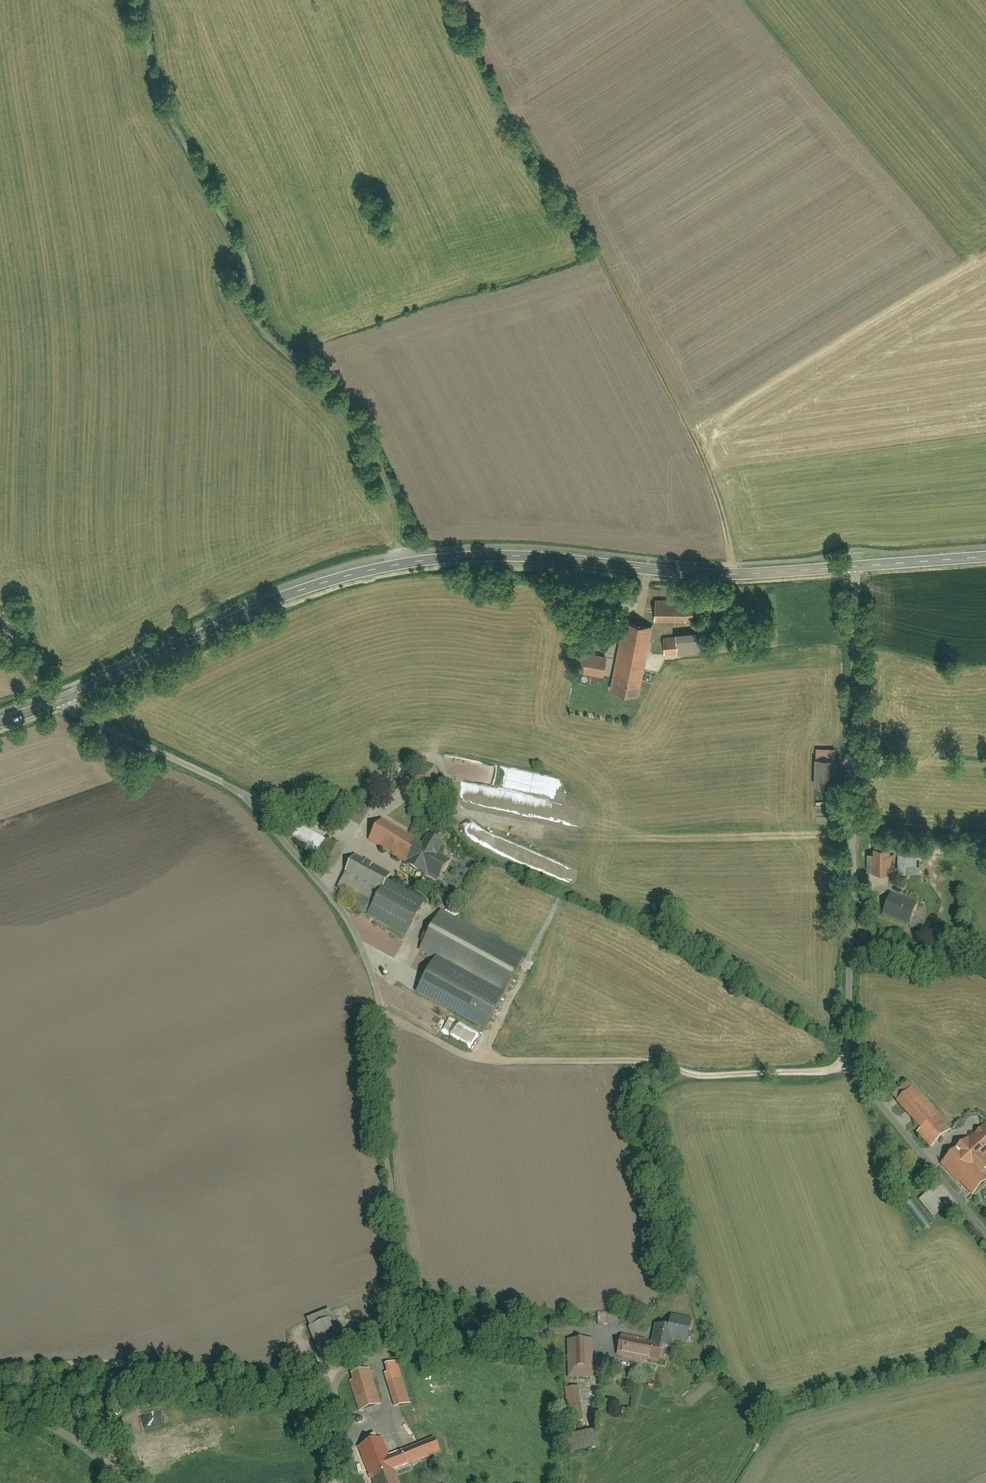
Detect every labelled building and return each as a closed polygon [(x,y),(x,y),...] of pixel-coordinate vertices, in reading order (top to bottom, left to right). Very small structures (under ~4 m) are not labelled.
[(696,599),(654,600),(654,623),(696,622),(696,599)] [(626,623),(611,695),(639,701),(654,629),(626,623)] [(666,634),(666,655),(706,655),(706,635),(666,634)] [(584,655),(580,674),(606,679),(609,660),(584,655)] [(814,753),(815,789),(836,789),(836,752),(814,753)] [(384,812),(368,841),(442,883),(458,854),(384,812)] [(330,867),(333,862),(334,862),(343,847),(303,824),(294,840),(310,849),(307,855),(330,867)] [(877,849),(877,873),(893,873),(893,850),(877,849)] [(902,856),(901,874),(916,875),(917,856),(902,856)] [(356,857),(339,887),(374,907),(367,918),(409,942),(428,909),(389,887),(394,878),(356,857)] [(895,890),(884,919),(916,931),(927,902),(895,890)] [(441,910),(420,950),(509,994),(529,954),(441,910)] [(436,960),(418,994),(490,1032),(508,998),(436,960)] [(919,1088),(899,1104),(922,1131),(913,1138),(926,1153),(934,1146),(936,1148),(956,1131),(919,1088)] [(980,1169),(985,1163),(985,1127),(943,1167),(971,1197),(985,1183),(985,1176),(980,1169)] [(934,1195),(921,1205),(934,1223),(947,1213),(934,1195)] [(600,1315),(600,1327),(625,1326),(625,1314),(600,1315)] [(307,1327),(323,1361),(347,1350),(331,1316),(307,1327)] [(659,1326),(656,1342),(625,1335),(621,1355),(664,1363),(666,1349),(677,1351),(679,1342),(693,1345),(697,1323),(677,1319),(675,1329),(659,1326)] [(569,1341),(570,1380),(597,1379),(595,1340),(569,1341)] [(385,1368),(396,1408),(412,1404),(402,1363),(385,1368)] [(374,1373),(350,1378),(358,1414),(382,1409),(374,1373)] [(566,1392),(569,1426),(587,1424),(583,1390),(566,1392)] [(597,1445),(595,1429),(566,1434),(569,1449),(597,1445)] [(356,1444),(371,1482),(403,1482),(400,1473),(442,1457),(434,1435),(388,1453),(381,1435),(356,1444)]
